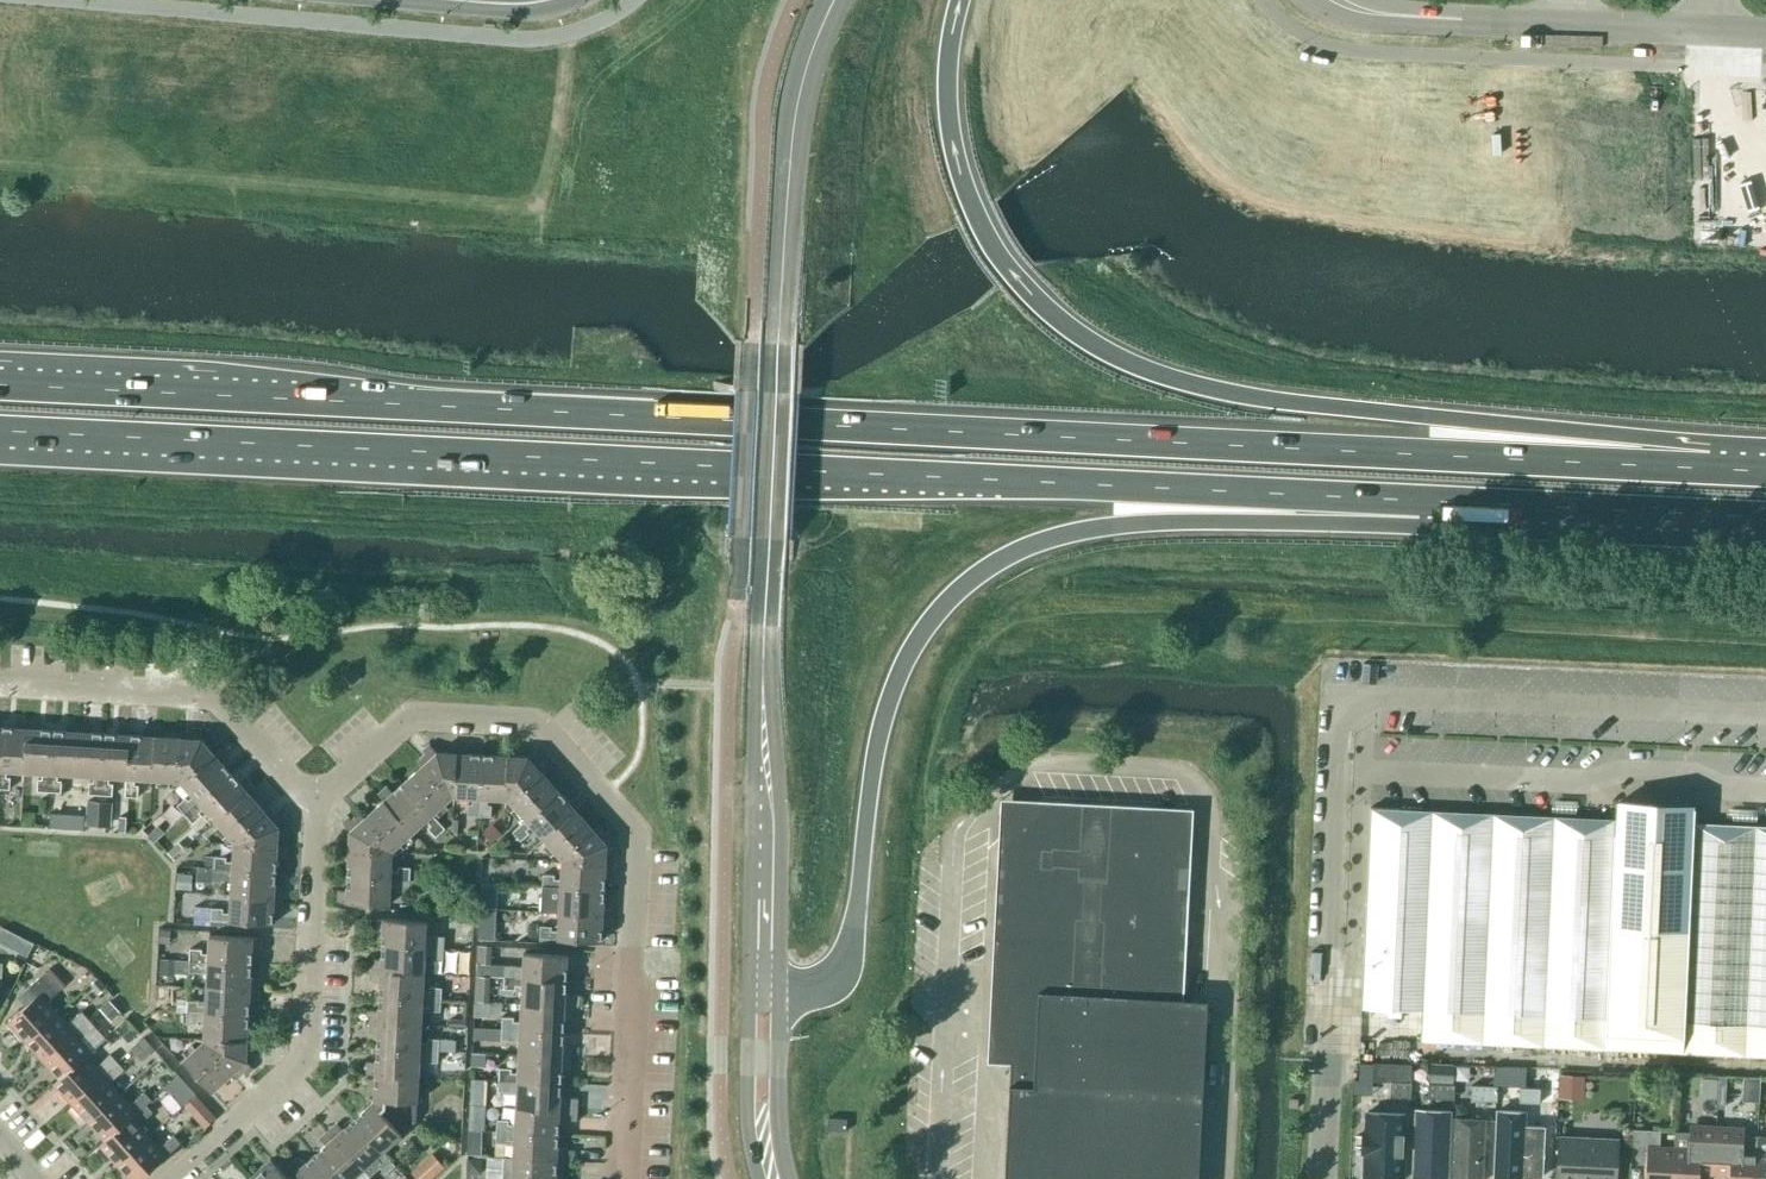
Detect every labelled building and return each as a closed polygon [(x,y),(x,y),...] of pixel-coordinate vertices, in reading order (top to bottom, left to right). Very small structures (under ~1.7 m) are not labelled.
[(28,721),(17,720),(16,728),(2,727),(0,758),(0,789),(10,789),(11,777),(6,777),(7,770),(25,771),(28,721)] [(49,792),(53,730),(39,730),(39,721),(28,721),(25,771),(43,772),(43,779),(38,779),(37,791),(49,792)] [(76,774),(79,724),(68,723),(67,731),(53,730),(49,792),(61,792),(62,780),(58,780),(58,773),(76,774)] [(101,795),(104,734),(90,733),(91,725),(79,724),(76,774),(94,775),(94,782),(89,782),(89,794),(101,795)] [(127,777),(131,735),(131,727),(119,726),(119,734),(104,734),(101,795),(112,795),(113,783),(109,783),(109,776),(127,777)] [(154,779),(157,737),(157,729),(145,728),(144,736),(131,735),(127,777),(126,796),(138,797),(139,785),(135,785),(135,778),(154,779)] [(214,754),(201,740),(202,729),(193,729),(193,739),(157,737),(154,779),(181,781),(182,782),(214,754)] [(457,754),(456,754),(437,753),(430,745),(424,751),(431,758),(404,783),(432,814),(453,796),(455,796),(457,754)] [(479,817),(483,755),(468,754),(469,746),(457,746),(456,754),(457,754),(455,796),(473,797),(472,804),(468,804),(467,816),(479,817)] [(506,799),(509,756),(509,748),(497,748),(497,756),(483,755),(479,817),(491,817),(492,805),(488,805),(488,798),(506,799)] [(185,814),(231,774),(222,763),(228,758),(220,749),(214,754),(182,782),(194,796),(189,801),(186,797),(177,805),(185,814)] [(527,820),(558,791),(534,764),(542,757),(536,751),(528,758),(509,756),(506,799),(508,799),(526,819),(527,820)] [(217,821),(249,794),(255,788),(247,779),(241,784),(231,774),(185,814),(193,823),(202,815),(199,812),(204,807),(217,821)] [(445,828),(432,814),(404,783),(393,793),(387,787),(378,795),(384,801),(412,832),(426,820),(431,825),(428,828),(436,837),(445,828)] [(576,811),(582,806),(574,797),(568,802),(558,791),(527,820),(526,819),(512,832),(521,841),(530,833),(527,830),(532,825),(544,839),(576,811)] [(235,842),(278,827),(286,820),(281,814),(273,821),(249,794),(217,821),(235,842)] [(87,801),(85,825),(87,825),(99,826),(100,801),(88,801),(87,801)] [(100,801),(99,826),(106,826),(107,802),(100,801)] [(392,851),(412,832),(384,801),(357,825),(350,818),(343,823),(350,831),(349,850),(392,853),(392,851)] [(1190,857),(1146,807),(1050,802),(1000,847),(995,943),(1017,968),(1016,992),(1022,992),(1021,1004),(1027,1004),(1025,1051),(1019,1051),(1018,1062),(1012,1062),(1005,1178),(1198,1178),(1208,1000),(1184,999),(1190,881),(1189,881),(1190,857)] [(1370,808),(1364,947),(1361,1008),(1422,1011),(1421,1041),(1765,1057),(1765,826),(1694,823),(1695,808),(1616,804),(1616,819),(1370,808)] [(601,838),(576,811),(544,839),(563,860),(563,862),(605,864),(605,863),(606,844),(614,837),(608,831),(601,838)] [(148,834),(147,835),(154,843),(164,835),(163,834),(157,827),(148,834)] [(214,868),(276,873),(276,858),(285,859),(285,847),(277,846),(278,827),(235,842),(233,862),(226,861),(227,857),(215,856),(214,868)] [(392,853),(349,850),(341,850),(341,862),(349,862),(348,877),(410,880),(410,868),(398,867),(398,871),(391,871),(392,853)] [(613,864),(605,863),(605,864),(563,862),(562,880),(555,879),(555,875),(543,875),(542,886),(604,890),(605,876),(613,876),(613,864)] [(275,887),(276,873),(214,868),(213,880),(225,881),(225,876),(233,877),(232,895),(282,899),(283,887),(275,887)] [(178,873),(177,889),(192,890),(192,874),(178,873)] [(409,891),(410,880),(348,877),(347,891),(339,890),(338,903),(389,905),(390,886),(397,887),(397,891),(409,891)] [(603,904),(604,890),(542,886),(542,898),(553,899),(554,895),(561,895),(560,913),(611,916),(611,904),(603,904)] [(281,910),(282,899),(232,895),(230,913),(223,912),(224,908),(212,907),(211,920),(272,924),(273,910),(281,910)] [(610,927),(611,916),(560,913),(559,931),(552,931),(552,926),(540,926),(539,938),(601,942),(602,927),(610,927)] [(383,945),(444,949),(445,937),(433,936),(432,940),(425,940),(426,921),(376,918),(375,930),(383,931),(383,945)] [(464,920),(464,932),(472,932),(473,920),(464,920)] [(478,926),(478,939),(495,940),(495,926),(478,926)] [(160,933),(160,943),(170,943),(171,933),(171,930),(160,930),(160,933)] [(26,954),(32,941),(15,932),(8,946),(26,954)] [(190,960),(251,964),(252,950),(260,950),(261,938),(210,935),(209,954),(202,953),(202,949),(190,949),(190,960)] [(443,960),(444,949),(383,945),(382,959),(374,959),(373,970),(424,973),(425,955),(432,956),(432,960),(443,960)] [(478,945),(477,963),(491,964),(492,946),(478,945)] [(504,978),(566,981),(567,966),(575,967),(575,955),(525,952),(524,971),(517,970),(517,966),(505,966),(504,978)] [(251,964),(190,960),(161,959),(160,975),(175,976),(175,973),(189,974),(189,972),(201,973),(201,969),(208,969),(207,987),(258,990),(258,978),(250,978),(251,964)] [(423,991),(424,973),(373,970),(372,982),(381,982),(380,996),(441,1000),(442,988),(430,987),(430,992),(423,991)] [(26,1041),(57,1013),(47,1002),(61,989),(46,972),(20,995),(28,1004),(8,1022),(26,1041)] [(565,995),(566,981),(504,978),(504,989),(516,990),(516,986),(523,986),(522,1004),(572,1007),(573,995),(565,995)] [(156,987),(156,1000),(165,1000),(166,987),(156,987)] [(257,1001),(258,990),(207,987),(206,1005),(199,1005),(199,1001),(188,1000),(187,1012),(248,1015),(249,1001),(257,1001)] [(441,1012),(441,1000),(380,996),(379,1011),(371,1010),(371,1022),(421,1024),(422,1006),(429,1007),(429,1011),(441,1012)] [(110,1000),(100,1009),(111,1021),(120,1012),(110,1000)] [(474,1003),(474,1017),(489,1018),(489,1003),(474,1003)] [(572,1018),(572,1007),(522,1004),(521,1022),(514,1022),(514,1018),(502,1017),(502,1029),(563,1032),(564,1018),(572,1018)] [(43,1060),(88,1019),(82,1011),(67,1025),(57,1013),(26,1041),(43,1060)] [(248,1029),(248,1015),(187,1012),(186,1024),(198,1024),(198,1020),(206,1020),(205,1039),(247,1041),(247,1042),(255,1042),(256,1030),(248,1029)] [(86,1056),(91,1052),(81,1040),(95,1027),(88,1019),(43,1060),(59,1079),(60,1079),(86,1056)] [(127,1019),(116,1029),(127,1042),(138,1032),(127,1019)] [(420,1042),(421,1024),(371,1022),(370,1033),(378,1034),(377,1048),(439,1051),(439,1039),(427,1039),(427,1043),(420,1042)] [(473,1027),(473,1039),(488,1040),(488,1028),(473,1027)] [(562,1046),(563,1032),(502,1029),(501,1041),(513,1041),(520,1042),(519,1056),(570,1058),(571,1047),(562,1046)] [(143,1038),(131,1049),(138,1057),(141,1061),(154,1049),(151,1045),(144,1038),(143,1038)] [(246,1061),(247,1042),(247,1041),(205,1039),(205,1041),(183,1060),(212,1092),(240,1066),(247,1074),(253,1068),(246,1061)] [(438,1063),(439,1051),(377,1048),(376,1062),(368,1062),(368,1074),(376,1074),(376,1073),(419,1076),(419,1058),(427,1058),(426,1062),(438,1063)] [(473,1053),(472,1066),(485,1067),(486,1053),(473,1053)] [(71,1103),(117,1062),(110,1054),(96,1067),(86,1056),(60,1079),(59,1079),(54,1083),(71,1103)] [(569,1069),(570,1058),(519,1056),(518,1074),(511,1073),(511,1069),(500,1068),(499,1080),(561,1083),(561,1069),(569,1069)] [(88,1122),(120,1094),(109,1082),(124,1069),(117,1062),(71,1103),(88,1122)] [(1391,1082),(1391,1097),(1411,1097),(1413,1063),(1373,1062),(1372,1082),(1360,1081),(1359,1096),(1384,1096),(1384,1082),(1391,1082)] [(1430,1063),(1429,1082),(1453,1083),(1454,1064),(1430,1063)] [(1504,1083),(1504,1087),(1520,1088),(1525,1088),(1525,1084),(1525,1078),(1526,1068),(1505,1067),(1504,1083)] [(1520,1088),(1519,1102),(1540,1103),(1540,1088),(1559,1089),(1559,1074),(1560,1069),(1526,1068),(1525,1078),(1525,1084),(1525,1088),(1520,1088)] [(416,1121),(419,1076),(376,1073),(376,1074),(374,1101),(416,1121)] [(1559,1089),(1558,1099),(1584,1100),(1586,1076),(1559,1074),(1559,1089)] [(179,1075),(166,1088),(175,1097),(182,1105),(183,1106),(196,1094),(195,1093),(179,1075)] [(486,1105),(487,1079),(470,1078),(469,1104),(486,1105)] [(1717,1099),(1718,1079),(1702,1078),(1701,1098),(1717,1099)] [(560,1098),(561,1083),(499,1080),(498,1092),(510,1093),(510,1088),(518,1089),(517,1107),(567,1109),(568,1098),(560,1098)] [(1454,1100),(1455,1085),(1429,1083),(1428,1098),(1454,1100)] [(1497,1102),(1498,1087),(1472,1085),(1471,1100),(1497,1102)] [(1519,1102),(1520,1088),(1504,1087),(1498,1087),(1497,1102),(1519,1103),(1519,1102)] [(106,1141),(146,1105),(152,1100),(144,1092),(130,1105),(120,1094),(88,1122),(105,1140),(106,1141)] [(206,1126),(217,1116),(198,1095),(186,1105),(206,1126)] [(383,1151),(416,1121),(374,1101),(354,1120),(383,1151)] [(117,1165),(149,1137),(138,1125),(153,1112),(146,1105),(106,1141),(105,1140),(100,1145),(117,1165)] [(567,1121),(567,1109),(517,1107),(516,1125),(509,1125),(509,1120),(497,1120),(496,1132),(558,1135),(559,1120),(567,1121)] [(1415,1107),(1413,1178),(1448,1178),(1450,1108),(1415,1107)] [(1453,1108),(1451,1178),(1482,1178),(1485,1109),(1453,1108)] [(1499,1111),(1496,1178),(1531,1178),(1533,1112),(1499,1111)] [(1367,1112),(1363,1178),(1406,1178),(1409,1114),(1367,1112)] [(846,1131),(847,1119),(828,1118),(827,1130),(846,1131)] [(396,1165),(383,1151),(354,1120),(343,1130),(338,1124),(329,1131),(363,1169),(377,1156),(381,1162),(378,1165),(386,1173),(396,1165)] [(1717,1124),(1689,1123),(1689,1132),(1674,1131),(1674,1147),(1672,1178),(1699,1178),(1700,1174),(1714,1175),(1717,1124)] [(1758,1135),(1744,1134),(1744,1126),(1717,1124),(1714,1175),(1729,1176),(1729,1178),(1756,1178),(1757,1151),(1758,1135)] [(1674,1147),(1660,1146),(1660,1131),(1633,1129),(1632,1155),(1647,1156),(1645,1178),(1672,1178),(1674,1147)] [(363,1169),(329,1131),(321,1139),(326,1145),(315,1155),(338,1178),(352,1178),(363,1169)] [(557,1149),(558,1135),(496,1132),(496,1143),(507,1144),(508,1140),(515,1140),(514,1158),(557,1160),(557,1161),(565,1161),(565,1149),(557,1149)] [(117,1165),(130,1178),(140,1178),(181,1143),(174,1135),(159,1148),(149,1137),(117,1165)] [(1758,1135),(1757,1151),(1756,1178),(1765,1178),(1765,1135),(1758,1135)] [(1618,1140),(1559,1137),(1557,1178),(1616,1178),(1618,1140)] [(445,1166),(432,1152),(410,1172),(416,1178),(431,1178),(445,1166)] [(315,1155),(305,1164),(299,1158),(290,1166),(302,1178),(338,1178),(315,1155)] [(466,1158),(465,1173),(466,1173),(477,1173),(482,1173),(482,1158),(466,1158)] [(557,1161),(557,1160),(514,1158),(513,1178),(556,1178),(557,1161)] [(251,1178),(288,1178),(271,1160),(251,1178)]
